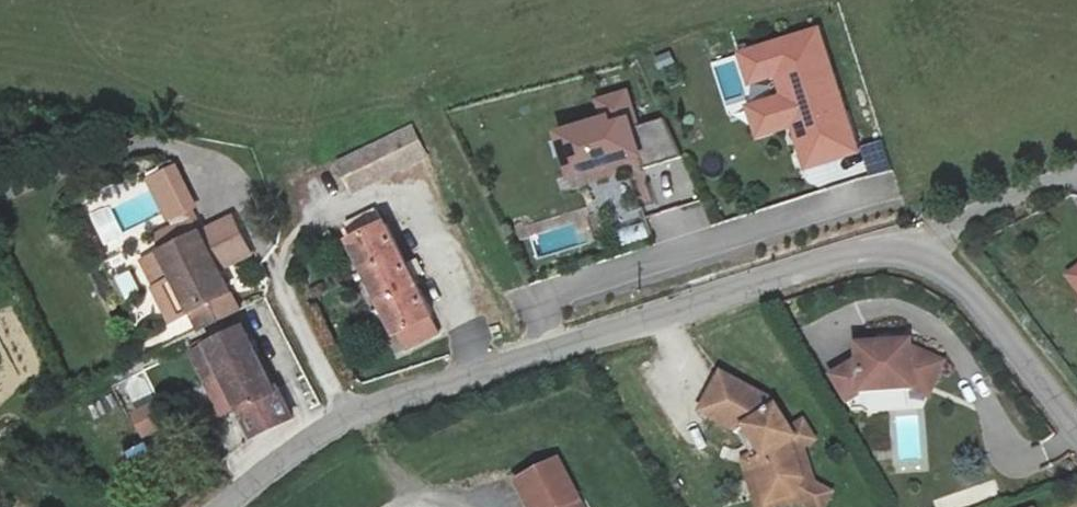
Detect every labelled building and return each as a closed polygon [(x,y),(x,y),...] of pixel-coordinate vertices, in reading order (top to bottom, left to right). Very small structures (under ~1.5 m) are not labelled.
[(817,30),(746,53),(755,83),(777,76),(783,97),(764,103),(771,124),(789,119),(792,128),(805,170),(856,154),(817,30)] [(746,53),(740,55),(749,85),(755,83),(746,53)] [(564,154),(572,180),(640,157),(645,170),(681,158),(663,119),(637,128),(626,94),(597,103),(603,121),(584,128),(590,145),(564,154)] [(764,103),(748,108),(757,139),(792,128),(789,119),(771,124),(764,103)] [(413,127),(347,158),(360,187),(426,155),(413,127)] [(558,136),(564,154),(590,145),(584,128),(558,136)] [(154,180),(174,217),(197,206),(178,168),(154,180)] [(357,239),(411,345),(445,327),(418,276),(428,271),(421,257),(412,262),(391,222),(388,223),(380,207),(351,222),(359,238),(357,239)] [(594,210),(522,222),(528,258),(600,245),(594,210)] [(162,254),(200,330),(239,310),(215,260),(245,244),(232,219),(162,254)] [(167,348),(200,330),(162,254),(145,262),(178,322),(159,332),(167,348)] [(1068,284),(1076,296),(1076,277),(1068,284)] [(220,369),(253,436),(291,417),(277,388),(274,389),(239,325),(206,341),(220,369)] [(220,369),(206,341),(191,349),(205,376),(220,369)] [(845,411),(859,403),(912,400),(911,382),(934,392),(943,372),(914,360),(910,360),(909,354),(856,357),(857,371),(831,386),(845,411)] [(144,369),(116,383),(129,409),(157,395),(144,369)] [(696,414),(732,434),(744,441),(756,461),(750,464),(748,466),(760,506),(763,506),(786,501),(795,485),(784,446),(788,443),(783,435),(770,414),(765,417),(762,412),(766,405),(716,377),(696,414)] [(911,382),(912,400),(928,406),(934,392),(911,382)] [(277,388),(291,417),(295,416),(281,386),(277,388)] [(156,407),(134,418),(144,438),(166,426),(156,407)] [(825,499),(808,490),(797,452),(809,445),(798,426),(783,435),(788,443),(784,446),(795,485),(786,501),(763,506),(820,506),(825,499)] [(732,434),(747,460),(738,463),(749,506),(760,506),(748,466),(750,464),(756,461),(744,441),(732,434)] [(552,460),(511,480),(524,506),(575,506),(552,460)] [(1001,495),(995,478),(933,501),(935,506),(967,506),(1001,495)]
